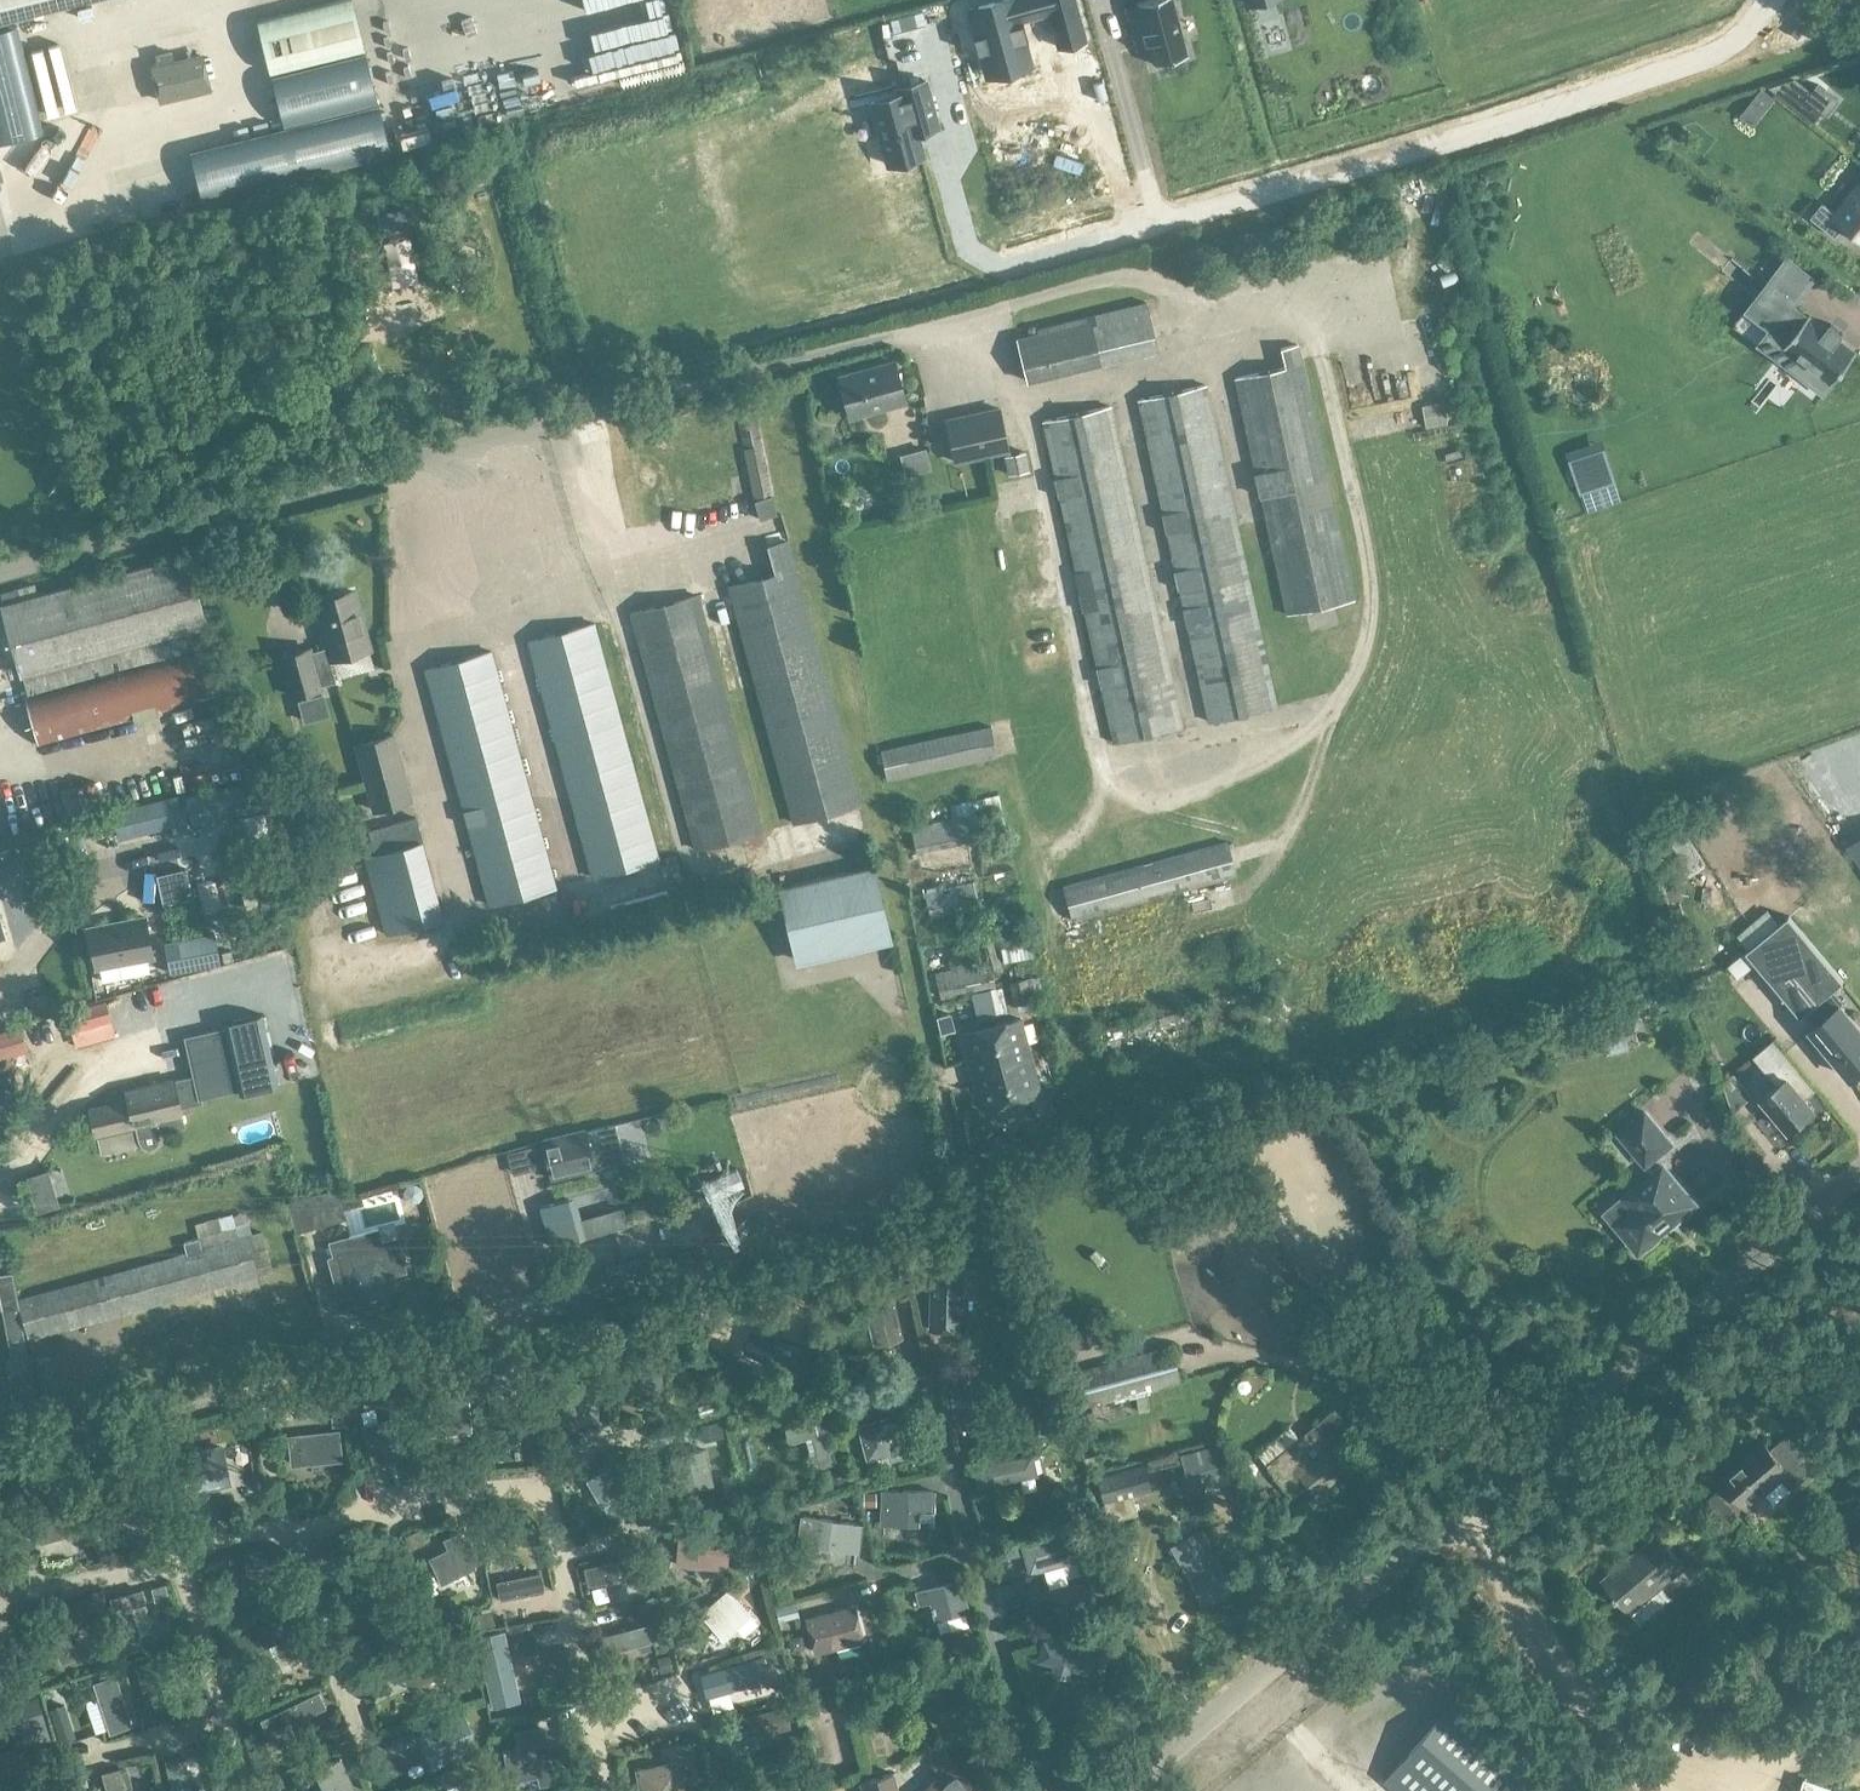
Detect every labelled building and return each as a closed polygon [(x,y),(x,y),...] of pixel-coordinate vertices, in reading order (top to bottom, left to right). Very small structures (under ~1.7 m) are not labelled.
[(92,0),(0,0),(0,22),(92,0)] [(364,49),(352,0),(339,0),(256,20),(269,72),(364,49)] [(968,8),(986,75),(1032,63),(1020,20),(1049,12),(1058,46),(1085,38),(1075,0),(996,0),(968,8)] [(1134,4),(1146,46),(1147,46),(1156,43),(1161,62),(1196,53),(1181,0),(1147,0),(1134,4)] [(894,34),(927,25),(923,11),(890,20),(894,34)] [(15,23),(0,27),(0,140),(42,129),(15,23)] [(365,53),(270,78),(283,125),(377,100),(365,53)] [(471,61),(503,127),(520,119),(488,53),(471,61)] [(152,66),(155,76),(160,102),(211,90),(202,54),(152,66)] [(761,70),(758,57),(751,59),(754,72),(761,70)] [(942,125),(928,76),(894,86),(896,92),(869,100),(887,164),(926,152),(919,131),(942,125)] [(1813,93),(1799,82),(1774,89),(1792,104),(1815,122),(1823,112),(1816,106),(1808,99),(1811,96),(1813,93)] [(1828,91),(1819,84),(1813,93),(1811,96),(1808,99),(1816,106),(1828,91)] [(1754,99),(1767,109),(1775,98),(1762,88),(1754,99)] [(209,95),(165,101),(168,121),(212,115),(209,95)] [(414,104),(397,105),(401,150),(418,148),(414,104)] [(390,154),(378,105),(283,129),(191,152),(202,201),(390,154)] [(100,141),(111,138),(103,113),(92,116),(100,141)] [(1682,127),(1673,138),(1679,143),(1688,132),(1682,127)] [(1838,215),(1823,203),(1812,216),(1836,235),(1846,223),(1859,234),(1859,187),(1838,215)] [(1809,316),(1807,315),(1794,305),(1804,293),(1816,278),(1789,256),(1777,272),(1736,324),(1826,393),(1858,352),(1839,339),(1844,333),(1832,324),(1827,329),(1810,315),(1809,316)] [(1038,330),(1017,335),(1027,378),(1156,348),(1145,301),(1037,326),(1038,330)] [(1285,365),(1234,376),(1278,579),(1286,613),(1356,598),(1340,526),(1322,445),(1320,445),(1298,344),(1281,348),(1285,365)] [(894,360),(840,375),(853,421),(907,406),(894,360)] [(1206,382),(1137,397),(1164,518),(1207,718),(1278,702),(1248,568),(1237,518),(1226,465),(1225,466),(1206,382)] [(998,406),(946,418),(957,466),(1009,453),(998,406)] [(1113,406),(1044,421),(1112,739),(1183,723),(1138,518),(1131,486),(1130,486),(1113,406)] [(755,494),(773,491),(758,411),(739,414),(755,494)] [(1446,421),(1425,427),(1431,451),(1452,446),(1446,421)] [(1582,492),(1613,481),(1602,450),(1571,460),(1582,492)] [(1029,470),(1026,452),(1005,456),(1008,475),(1029,470)] [(1028,476),(1010,480),(1013,493),(1031,489),(1028,476)] [(773,491),(755,494),(759,518),(778,514),(773,491)] [(776,571),(729,585),(793,823),(862,804),(790,538),(768,544),(776,571)] [(24,674),(204,625),(209,624),(190,552),(1,603),(21,675),(24,674)] [(374,649),(357,586),(313,598),(319,620),(316,620),(324,647),(314,649),(313,644),(278,654),(290,698),(324,688),(323,684),(336,680),(331,660),(374,649)] [(699,592),(630,611),(695,849),(764,831),(699,592)] [(596,621),(527,639),(592,877),(661,859),(596,621)] [(209,644),(204,625),(24,674),(28,694),(26,695),(37,746),(225,695),(213,643),(209,644)] [(494,649),(424,668),(489,906),(558,887),(494,649)] [(340,694),(372,689),(370,679),(338,685),(340,694)] [(328,714),(323,696),(301,702),(306,720),(328,714)] [(992,724),(882,748),(888,779),(998,755),(992,724)] [(396,731),(355,742),(373,811),(414,799),(396,731)] [(77,770),(108,762),(105,752),(74,760),(77,770)] [(318,801),(339,796),(333,773),(312,778),(318,801)] [(249,807),(242,779),(186,792),(193,820),(249,807)] [(172,824),(166,796),(113,809),(119,836),(172,824)] [(969,813),(972,826),(986,823),(988,831),(1000,829),(994,800),(953,809),(955,816),(969,813)] [(1828,816),(1859,862),(1859,817),(1859,818),(1848,802),(1828,816)] [(969,813),(955,816),(912,826),(917,851),(975,839),(972,826),(969,813)] [(399,845),(424,838),(417,815),(392,822),(399,845)] [(424,838),(399,845),(365,855),(386,933),(445,917),(424,838)] [(1228,840),(1063,885),(1073,919),(1237,874),(1228,840)] [(164,905),(193,898),(186,868),(157,874),(164,905)] [(799,959),(889,939),(875,872),(784,892),(799,959)] [(957,883),(934,888),(925,890),(931,916),(979,906),(973,880),(961,882),(961,883),(957,884),(957,883)] [(1790,914),(1778,924),(1748,950),(1757,962),(1802,1016),(1806,1012),(1831,991),(1844,980),(1808,936),(1790,914)] [(89,928),(96,967),(153,956),(145,917),(89,928)] [(166,941),(170,972),(220,963),(215,932),(166,941)] [(941,998),(996,986),(994,973),(1000,972),(993,939),(987,940),(990,957),(935,969),(941,998)] [(0,947),(0,965),(11,963),(8,946),(0,947)] [(1004,969),(1007,981),(1028,975),(1025,963),(1004,969)] [(99,969),(100,986),(161,983),(160,966),(99,969)] [(1039,975),(1010,982),(1015,1004),(1044,998),(1039,975)] [(1002,1014),(997,988),(973,993),(979,1019),(1002,1014)] [(1831,991),(1806,1012),(1816,1024),(1842,1003),(1831,991)] [(107,1000),(67,1011),(73,1031),(112,1019),(107,1000)] [(1816,1024),(1812,1028),(1852,1076),(1859,1070),(1859,1025),(1842,1003),(1816,1024)] [(955,1029),(951,1013),(936,1016),(941,1033),(955,1029)] [(1631,1048),(1622,1015),(1599,1020),(1608,1054),(1631,1048)] [(197,1082),(176,1087),(181,1107),(203,1102),(201,1094),(286,1075),(273,1017),(185,1037),(192,1069),(194,1068),(197,1082)] [(1020,1017),(964,1033),(979,1088),(974,1089),(978,1103),(983,1102),(984,1108),(1041,1093),(1020,1017)] [(10,1055),(28,1050),(21,1024),(0,1031),(0,1058),(10,1055)] [(115,1048),(113,1029),(84,1032),(86,1051),(115,1048)] [(1800,1071),(1774,1040),(1755,1057),(1779,1085),(1765,1097),(1790,1128),(1814,1107),(1812,1105),(1821,1097),(1800,1072),(1800,1071)] [(10,1055),(0,1058),(0,1072),(14,1068),(10,1055)] [(1735,1072),(1724,1081),(1726,1089),(1747,1112),(1760,1101),(1735,1072)] [(181,1107),(176,1087),(175,1079),(128,1089),(130,1099),(92,1108),(97,1133),(137,1124),(140,1135),(159,1131),(185,1125),(181,1107)] [(1672,1143),(1646,1111),(1620,1133),(1646,1165),(1672,1143)] [(585,1131),(542,1141),(551,1179),(594,1169),(593,1166),(627,1158),(619,1125),(585,1133),(585,1131)] [(1695,1203),(1664,1166),(1627,1197),(1636,1208),(1617,1224),(1639,1250),(1645,1244),(1649,1248),(1661,1237),(1658,1234),(1695,1203)] [(711,1200),(744,1186),(737,1169),(705,1183),(711,1200)] [(48,1170),(16,1180),(27,1215),(59,1204),(48,1170)] [(346,1184),(344,1185),(345,1186),(337,1188),(344,1208),(352,1206),(346,1184)] [(576,1195),(539,1206),(551,1247),(588,1236),(576,1195)] [(358,1196),(350,1198),(352,1205),(361,1203),(358,1196)] [(623,1207),(609,1211),(614,1229),(628,1224),(623,1207)] [(187,1251),(18,1298),(29,1338),(260,1274),(259,1273),(274,1269),(270,1254),(272,1253),(269,1245),(267,1246),(262,1229),(253,1232),(250,1222),(249,1222),(245,1211),(234,1214),(234,1212),(196,1224),(200,1237),(184,1241),(187,1251)] [(381,1226),(331,1239),(335,1256),(332,1257),(336,1271),(333,1272),(338,1292),(352,1306),(389,1296),(395,1274),(409,1270),(400,1235),(384,1239),(381,1226)] [(613,1284),(647,1274),(643,1259),(609,1269),(613,1284)] [(907,1282),(903,1265),(891,1268),(894,1285),(907,1282)] [(0,1272),(0,1278),(9,1338),(25,1336),(22,1322),(17,1301),(18,1301),(13,1274),(12,1270),(0,1272)] [(963,1271),(944,1271),(930,1270),(929,1330),(961,1330),(963,1271)] [(603,1272),(585,1276),(590,1289),(606,1284),(603,1272)] [(868,1320),(869,1327),(873,1345),(902,1338),(889,1285),(861,1292),(868,1320)] [(817,1349),(757,1324),(747,1349),(807,1374),(817,1349)] [(1073,1348),(1088,1345),(1086,1330),(1070,1333),(1073,1348)] [(1171,1344),(1077,1369),(1086,1406),(1181,1380),(1171,1344)] [(6,1359),(9,1377),(36,1372),(32,1355),(28,1355),(11,1358),(6,1359)] [(487,1370),(498,1369),(496,1355),(486,1355),(487,1370)] [(976,1425),(966,1365),(945,1368),(955,1429),(976,1425)] [(428,1376),(418,1376),(418,1386),(429,1385),(428,1376)] [(555,1380),(554,1391),(553,1415),(558,1415),(558,1418),(573,1419),(579,1419),(598,1420),(599,1389),(602,1389),(603,1381),(585,1381),(555,1380)] [(38,1394),(14,1399),(17,1412),(40,1407),(44,1406),(42,1394),(38,1394)] [(380,1398),(382,1410),(394,1406),(390,1395),(380,1398)] [(405,1396),(396,1399),(395,1400),(398,1411),(404,1410),(408,1407),(405,1396)] [(1263,1425),(1276,1416),(1268,1403),(1254,1412),(1263,1425)] [(344,1412),(332,1413),(333,1425),(345,1424),(344,1412)] [(1335,1412),(1270,1466),(1294,1496),(1308,1484),(1318,1496),(1355,1465),(1339,1446),(1353,1434),(1335,1412)] [(401,1413),(362,1424),(373,1462),(412,1451),(401,1413)] [(1044,1413),(1037,1422),(1047,1428),(1053,1419),(1044,1413)] [(824,1416),(785,1427),(789,1441),(813,1435),(821,1465),(835,1462),(824,1416)] [(885,1420),(859,1426),(863,1439),(860,1440),(861,1446),(864,1445),(868,1459),(888,1454),(890,1459),(908,1455),(902,1432),(889,1435),(885,1420)] [(722,1423),(701,1427),(703,1438),(724,1434),(722,1423)] [(340,1428),(288,1434),(292,1464),(344,1459),(340,1428)] [(1789,1432),(1771,1448),(1790,1470),(1784,1475),(1794,1487),(1818,1467),(1789,1432)] [(1790,1470),(1771,1448),(1765,1441),(1723,1478),(1748,1506),(1784,1475),(1790,1470)] [(1189,1479),(1209,1474),(1225,1469),(1228,1469),(1220,1442),(1182,1452),(1189,1479)] [(707,1447),(674,1453),(670,1454),(676,1490),(714,1483),(707,1447)] [(1032,1452),(983,1462),(971,1465),(976,1487),(1037,1474),(1032,1452)] [(1098,1453),(1083,1456),(1087,1472),(1102,1468),(1098,1453)] [(221,1455),(180,1469),(191,1502),(210,1496),(206,1485),(228,1478),(221,1455)] [(969,1455),(959,1457),(961,1465),(970,1462),(969,1455)] [(611,1465),(603,1469),(587,1478),(603,1506),(620,1496),(627,1507),(641,1499),(628,1477),(623,1469),(631,1465),(626,1456),(611,1465)] [(1104,1501),(1132,1494),(1151,1489),(1145,1462),(1097,1475),(1104,1501)] [(865,1468),(853,1472),(856,1487),(869,1484),(865,1468)] [(832,1489),(848,1485),(845,1474),(829,1478),(832,1489)] [(737,1480),(722,1483),(724,1496),(739,1493),(737,1480)] [(936,1490),(881,1488),(881,1522),(935,1524),(936,1490)] [(60,1517),(55,1518),(33,1523),(38,1542),(84,1531),(74,1489),(54,1493),(60,1517)] [(1229,1489),(1209,1493),(1212,1507),(1232,1503),(1229,1489)] [(876,1491),(865,1492),(867,1503),(878,1501),(876,1491)] [(1086,1507),(1083,1495),(1072,1498),(1075,1510),(1086,1507)] [(199,1512),(187,1515),(190,1524),(201,1521),(199,1512)] [(731,1514),(721,1514),(720,1524),(730,1525),(731,1514)] [(802,1514),(799,1532),(802,1533),(801,1542),(857,1551),(858,1542),(861,1541),(864,1523),(802,1514)] [(1090,1517),(1079,1519),(1081,1527),(1092,1524),(1090,1517)] [(1714,1526),(1703,1539),(1715,1548),(1726,1535),(1714,1526)] [(1200,1528),(1171,1544),(1204,1601),(1232,1584),(1200,1528)] [(409,1549),(424,1543),(418,1529),(403,1536),(409,1549)] [(731,1534),(710,1532),(679,1529),(675,1564),(727,1569),(731,1534)] [(468,1570),(477,1566),(460,1530),(444,1537),(448,1547),(429,1557),(441,1583),(468,1570)] [(1070,1530),(1022,1543),(1031,1572),(1078,1559),(1070,1530)] [(1659,1531),(1603,1578),(1632,1611),(1686,1566),(1693,1575),(1705,1564),(1688,1544),(1677,1553),(1659,1531)] [(264,1565),(265,1568),(270,1566),(264,1546),(241,1553),(247,1571),(264,1565)] [(278,1550),(269,1553),(273,1566),(283,1563),(278,1550)] [(589,1585),(610,1580),(621,1577),(640,1573),(636,1555),(584,1567),(589,1585)] [(958,1567),(948,1570),(951,1580),(961,1577),(958,1567)] [(500,1600),(544,1591),(544,1581),(540,1572),(496,1580),(500,1600)] [(736,1583),(743,1590),(749,1584),(743,1577),(736,1583)] [(960,1581),(917,1593),(920,1604),(931,1601),(936,1620),(968,1612),(960,1581)] [(743,1590),(736,1583),(735,1582),(701,1612),(723,1637),(742,1620),(749,1628),(757,1621),(735,1596),(743,1590)] [(167,1585),(157,1588),(160,1598),(170,1595),(167,1585)] [(143,1646),(140,1635),(133,1606),(132,1603),(146,1599),(143,1588),(109,1597),(125,1651),(143,1646)] [(606,1605),(608,1589),(588,1588),(587,1604),(606,1605)] [(1655,1593),(1622,1620),(1642,1644),(1675,1616),(1655,1593)] [(94,1595),(88,1604),(98,1609),(103,1600),(94,1595)] [(780,1607),(784,1619),(795,1617),(792,1604),(780,1607)] [(857,1605),(831,1611),(806,1617),(815,1654),(866,1642),(857,1605)] [(62,1662),(79,1656),(60,1607),(42,1614),(62,1662)] [(477,1613),(480,1628),(495,1624),(491,1610),(477,1613)] [(251,1675),(279,1663),(296,1655),(290,1641),(272,1648),(270,1642),(293,1632),(284,1614),(234,1635),(242,1654),(251,1675)] [(656,1621),(602,1635),(606,1652),(660,1638),(656,1621)] [(493,1706),(521,1700),(515,1676),(509,1648),(505,1630),(477,1636),(493,1706)] [(1045,1644),(1041,1660),(1052,1663),(1050,1673),(1069,1678),(1071,1668),(1099,1674),(1103,1658),(1077,1652),(1081,1635),(1068,1632),(1064,1649),(1045,1644)] [(805,1648),(802,1634),(789,1637),(792,1651),(805,1648)] [(440,1638),(396,1658),(410,1689),(454,1669),(440,1638)] [(467,1652),(457,1656),(461,1666),(471,1662),(467,1652)] [(668,1655),(658,1657),(662,1672),(672,1669),(668,1655)] [(716,1689),(768,1674),(763,1656),(711,1670),(716,1689)] [(160,1676),(156,1666),(153,1658),(136,1664),(155,1719),(172,1713),(160,1676)] [(305,1671),(310,1681),(321,1676),(316,1666),(305,1671)] [(72,1682),(73,1685),(96,1736),(111,1729),(97,1698),(103,1696),(98,1685),(92,1687),(87,1675),(72,1682)] [(326,1706),(319,1693),(318,1691),(311,1695),(262,1718),(275,1747),(297,1736),(291,1722),(298,1719),(300,1722),(307,1719),(305,1716),(318,1709),(326,1706)] [(4,1706),(17,1749),(48,1740),(41,1718),(45,1717),(38,1695),(4,1706)] [(1400,1790),(1562,1790),(1456,1698),(1386,1778),(1400,1790)] [(203,1699),(193,1702),(195,1712),(207,1710),(203,1699)] [(64,1704),(50,1709),(60,1739),(74,1735),(64,1704)] [(786,1704),(726,1719),(731,1741),(792,1726),(786,1704)] [(463,1715),(425,1738),(440,1764),(478,1740),(463,1715)] [(518,1745),(504,1747),(510,1781),(537,1776),(539,1786),(556,1783),(550,1751),(537,1754),(535,1744),(544,1742),(541,1725),(516,1729),(518,1745)] [(803,1730),(790,1733),(794,1750),(807,1747),(803,1730)] [(351,1740),(347,1731),(333,1737),(337,1746),(351,1740)] [(407,1745),(416,1740),(412,1732),(403,1736),(407,1745)] [(223,1740),(212,1743),(214,1754),(225,1752),(223,1740)] [(924,1790),(976,1790),(944,1754),(934,1763),(944,1774),(924,1790)] [(183,1755),(165,1759),(172,1790),(192,1790),(183,1755)] [(342,1757),(315,1770),(322,1785),(310,1790),(357,1790),(342,1757)] [(635,1768),(640,1790),(687,1790),(681,1759),(635,1768)] [(125,1785),(122,1775),(120,1767),(102,1772),(107,1790),(126,1790),(125,1785)] [(861,1780),(863,1790),(900,1790),(895,1771),(861,1780)] [(305,1787),(313,1784),(310,1775),(301,1778),(305,1787)] [(771,1790),(803,1790),(795,1777),(771,1790)] [(1800,1790),(1831,1790),(1833,1787),(1805,1777),(1800,1790)]
